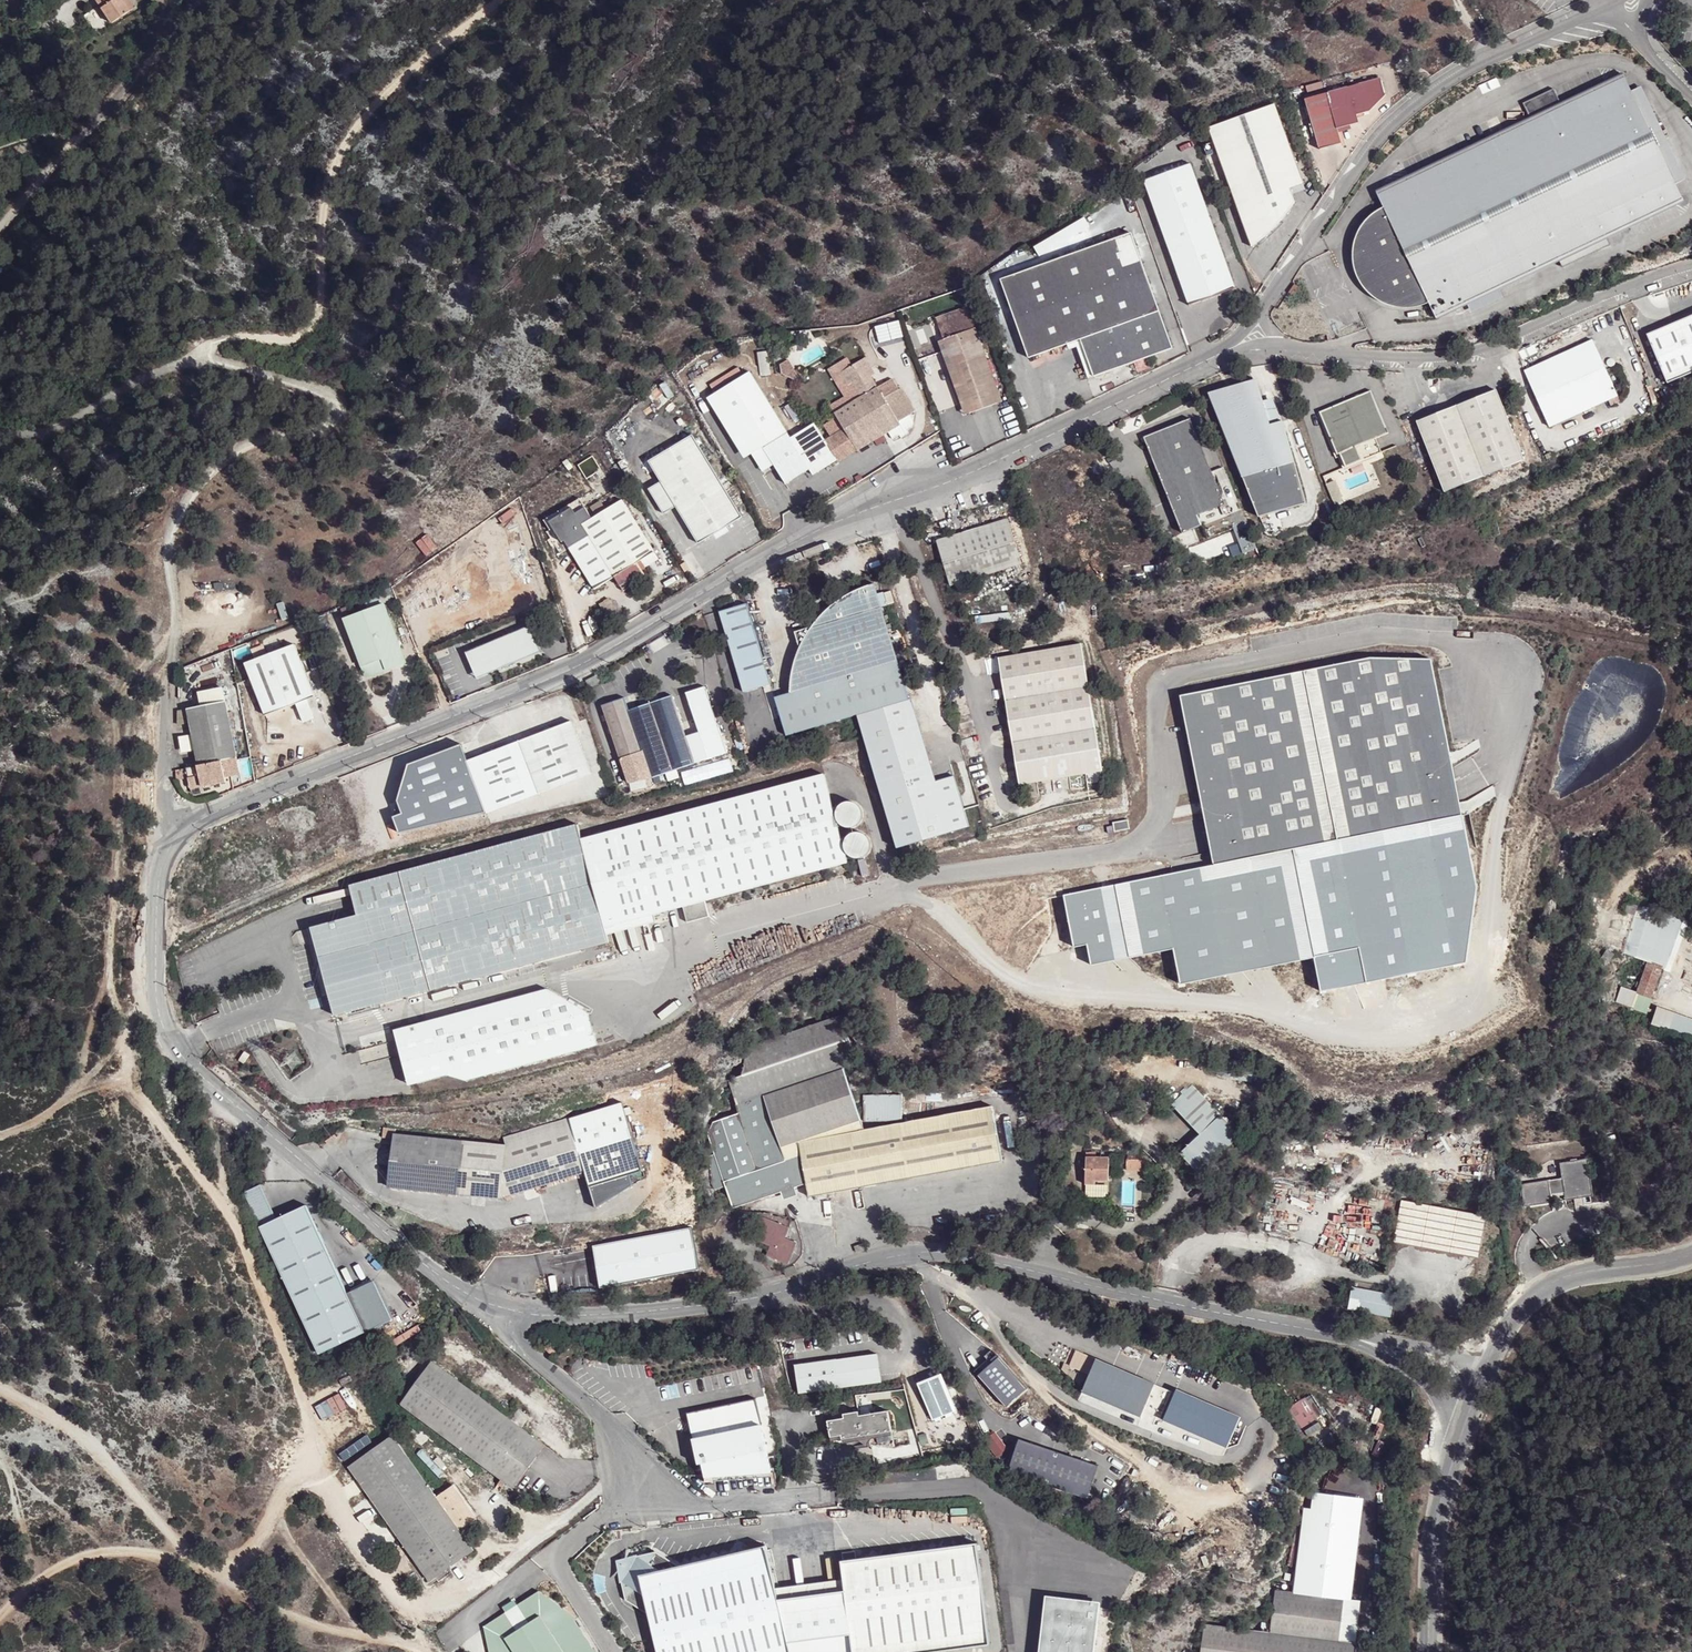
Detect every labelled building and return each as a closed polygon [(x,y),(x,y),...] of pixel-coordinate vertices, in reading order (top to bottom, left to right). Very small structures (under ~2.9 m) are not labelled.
[(100,27),(121,19),(115,3),(123,0),(124,0),(90,0),(100,27)] [(129,16),(123,0),(115,3),(121,19),(129,16)] [(154,18),(165,5),(163,0),(150,0),(154,18)] [(1307,97),(1321,150),(1343,144),(1338,128),(1360,122),(1358,115),(1372,110),(1376,107),(1381,100),(1388,95),(1382,77),(1307,97)] [(1623,78),(1376,193),(1388,217),(1387,217),(1384,219),(1380,221),(1376,224),(1371,228),(1367,233),(1364,238),(1363,241),(1361,245),(1360,251),(1360,254),(1360,261),(1361,264),(1362,269),(1364,274),(1365,276),(1367,279),(1370,283),(1372,285),(1375,288),(1382,292),(1387,295),(1401,298),(1407,297),(1416,295),(1422,292),(1435,318),(1467,302),(1497,287),(1558,259),(1589,245),(1593,253),(1609,246),(1605,237),(1682,200),(1675,185),(1630,91),(1623,78)] [(1640,86),(1630,91),(1675,185),(1685,180),(1640,86)] [(1554,90),(1524,104),(1531,117),(1561,103),(1554,90)] [(1209,128),(1252,248),(1271,232),(1287,215),(1291,187),(1304,183),(1276,104),(1209,128)] [(1144,179),(1189,304),(1237,287),(1192,162),(1144,179)] [(1040,260),(1092,236),(1085,220),(1032,243),(1040,260)] [(1133,233),(1002,280),(1030,358),(1082,340),(1096,377),(1174,350),(1161,312),(1133,233)] [(1589,245),(1558,259),(1563,267),(1593,253),(1589,245)] [(1497,287),(1467,302),(1472,313),(1503,299),(1497,287)] [(936,319),(938,327),(971,315),(968,307),(936,319)] [(1645,333),(1667,390),(1691,380),(1691,314),(1645,333)] [(954,364),(947,366),(963,407),(999,393),(971,315),(938,327),(944,340),(954,364)] [(944,340),(937,342),(947,366),(954,364),(944,340)] [(1591,341),(1523,371),(1549,427),(1617,397),(1591,341)] [(828,413),(852,452),(894,424),(892,420),(910,412),(893,389),(891,390),(879,398),(864,375),(868,373),(859,357),(835,373),(842,385),(847,382),(856,398),(828,413)] [(789,359),(780,364),(781,374),(794,381),(802,373),(799,368),(795,371),(789,359)] [(715,393),(708,397),(744,458),(751,454),(762,472),(774,465),(785,483),(809,469),(813,477),(839,461),(816,422),(790,438),(749,369),(742,373),(738,366),(709,384),(715,393)] [(874,369),(868,373),(864,375),(879,398),(891,390),(886,378),(881,382),(874,369)] [(1257,379),(1241,383),(1245,397),(1261,392),(1257,379)] [(1241,383),(1209,393),(1260,517),(1307,503),(1287,434),(1283,421),(1270,424),(1261,392),(1245,397),(1241,383)] [(1388,433),(1370,389),(1328,408),(1323,421),(1336,453),(1340,452),(1345,466),(1380,452),(1376,438),(1388,433)] [(1495,390),(1416,420),(1444,492),(1523,462),(1495,390)] [(999,393),(963,407),(966,414),(1001,400),(999,393)] [(1190,418),(1144,437),(1183,533),(1230,514),(1190,418)] [(676,507),(699,543),(742,518),(693,435),(649,461),(661,482),(648,489),(664,515),(676,507)] [(1335,479),(1326,483),(1334,503),(1343,499),(1335,479)] [(570,506),(546,519),(560,543),(563,540),(592,590),(615,577),(623,591),(646,578),(641,569),(658,560),(624,500),(591,519),(583,506),(573,512),(570,506)] [(592,505),(596,513),(604,509),(600,501),(592,505)] [(1009,518),(937,541),(951,585),(1023,562),(1009,518)] [(1498,520),(1493,521),(1497,537),(1502,535),(1498,520)] [(1422,536),(1417,539),(1421,549),(1426,545),(1422,536)] [(526,598),(542,592),(531,565),(515,571),(526,598)] [(847,691),(901,674),(874,584),(845,596),(825,611),(812,626),(795,631),(800,648),(805,665),(792,668),(790,681),(790,693),(789,694),(812,687),(816,700),(847,691)] [(747,603),(719,611),(743,692),(771,684),(747,603)] [(386,604),(346,618),(367,676),(391,668),(387,658),(403,652),(386,604)] [(531,626),(466,652),(477,676),(542,650),(531,626)] [(266,715),(316,697),(296,643),(267,655),(265,650),(254,654),(257,658),(246,663),(266,715)] [(1082,644),(998,657),(1020,784),(1104,771),(1082,644)] [(800,648),(792,668),(805,665),(800,648)] [(403,652),(387,658),(391,668),(407,662),(403,652)] [(1181,696),(1215,865),(1463,816),(1432,659),(1372,658),(1181,696)] [(847,691),(816,700),(812,687),(789,694),(790,693),(775,697),(786,736),(857,715),(896,848),(968,826),(953,775),(935,781),(911,698),(909,698),(901,674),(847,691)] [(598,675),(586,680),(589,685),(601,680),(598,675)] [(201,678),(190,681),(192,687),(202,683),(201,678)] [(629,784),(652,779),(695,764),(672,696),(629,711),(625,698),(603,705),(629,784)] [(309,700),(298,704),(305,722),(315,718),(309,700)] [(228,701),(188,709),(199,762),(200,766),(187,767),(175,768),(178,779),(189,777),(190,789),(227,781),(226,778),(242,776),(228,701)] [(574,721),(520,740),(539,795),(592,775),(574,721)] [(520,740),(463,762),(482,810),(539,795),(520,740)] [(401,813),(390,817),(395,833),(482,810),(463,762),(459,748),(406,765),(397,801),(401,813)] [(578,824),(353,885),(360,914),(312,928),(337,1016),(611,942),(606,926),(684,906),(688,922),(710,916),(706,900),(848,862),(825,773),(582,839),(578,824)] [(1215,865),(1065,894),(1075,944),(1089,941),(1093,962),(1176,946),(1183,979),(1314,954),(1322,993),(1467,965),(1476,880),(1463,816),(1215,865)] [(1647,910),(1628,903),(1625,913),(1634,916),(1615,954),(1644,962),(1642,965),(1646,967),(1635,994),(1652,999),(1663,967),(1666,968),(1683,917),(1650,904),(1647,910)] [(1614,955),(1606,950),(1600,959),(1607,964),(1614,955)] [(1635,994),(1622,987),(1617,1001),(1647,1013),(1652,999),(1635,994)] [(549,989),(396,1030),(411,1085),(453,1074),(469,1080),(599,1045),(590,1013),(549,989)] [(1674,1014),(1656,1007),(1650,1024),(1668,1030),(1674,1014)] [(750,1055),(744,1083),(731,1087),(742,1121),(717,1130),(711,1141),(717,1158),(710,1159),(710,1187),(714,1189),(715,1190),(725,1186),(731,1208),(807,1184),(809,1196),(1003,1161),(992,1106),(865,1130),(846,1076),(860,1072),(843,1023),(750,1055)] [(1192,1085),(1170,1104),(1199,1135),(1179,1155),(1198,1175),(1241,1135),(1192,1085)] [(902,1094),(863,1095),(863,1121),(902,1121),(902,1094)] [(506,1145),(395,1134),(390,1187),(501,1198),(587,1173),(597,1209),(637,1190),(633,1180),(647,1176),(625,1107),(506,1145)] [(1095,1184),(1095,1180),(1108,1183),(1110,1158),(1086,1156),(1085,1185),(1095,1184)] [(1143,1160),(1126,1160),(1125,1169),(1142,1169),(1143,1160)] [(1588,1160),(1560,1163),(1561,1179),(1520,1185),(1524,1207),(1593,1197),(1588,1160)] [(262,1185),(244,1193),(320,1354),(394,1319),(375,1281),(348,1292),(308,1203),(277,1219),(262,1185)] [(1485,1216),(1402,1200),(1393,1244),(1477,1260),(1485,1216)] [(763,1216),(753,1238),(771,1246),(768,1255),(789,1264),(797,1242),(786,1238),(790,1227),(763,1216)] [(1491,1227),(1484,1225),(1481,1239),(1488,1241),(1491,1227)] [(691,1228),(592,1246),(600,1289),(699,1270),(691,1228)] [(862,1242),(854,1246),(857,1253),(865,1249),(862,1242)] [(1489,1262),(1480,1260),(1477,1277),(1486,1279),(1489,1262)] [(795,1265),(783,1268),(785,1274),(797,1270),(795,1265)] [(1395,1296),(1352,1287),(1348,1309),(1390,1318),(1395,1296)] [(542,1345),(547,1351),(553,1347),(546,1340),(542,1345)] [(879,1352),(796,1364),(800,1391),(883,1380),(879,1352)] [(998,1358),(977,1378),(1007,1408),(1027,1389),(998,1358)] [(1154,1385),(1095,1359),(1081,1393),(1139,1418),(1154,1385)] [(547,1445),(433,1362),(400,1405),(514,1488),(547,1445)] [(1079,1385),(1083,1377),(1067,1370),(1069,1366),(1063,1364),(1058,1376),(1079,1385)] [(940,1373),(917,1383),(933,1421),(956,1411),(940,1373)] [(1243,1418),(1179,1392),(1162,1432),(1226,1458),(1243,1418)] [(1288,1408),(1306,1438),(1326,1425),(1308,1396),(1288,1408)] [(758,1397),(687,1412),(699,1472),(704,1471),(709,1496),(775,1490),(758,1397)] [(829,1419),(832,1435),(843,1433),(844,1438),(893,1429),(890,1408),(861,1413),(860,1409),(845,1412),(846,1416),(829,1419)] [(369,1435),(341,1454),(348,1464),(376,1446),(369,1435)] [(395,1436),(352,1469),(432,1582),(475,1550),(395,1436)] [(1099,1468),(1019,1439),(1006,1475),(1086,1504),(1099,1468)] [(1362,1601),(1351,1600),(1363,1497),(1312,1491),(1310,1509),(1305,1508),(1294,1598),(1276,1596),(1271,1637),(1205,1630),(1203,1651),(1356,1651),(1362,1601)] [(780,1598),(790,1642),(853,1634),(855,1651),(934,1651),(991,1645),(978,1543),(857,1558),(856,1551),(843,1553),(844,1560),(842,1560),(845,1579),(846,1590),(780,1598)] [(659,1651),(792,1651),(767,1544),(681,1565),(657,1550),(638,1554),(621,1580),(626,1601),(650,1615),(659,1651)] [(845,1579),(778,1587),(780,1598),(846,1590),(845,1579)] [(484,1627),(490,1651),(565,1651),(553,1634),(575,1621),(578,1619),(539,1590),(484,1627)] [(1100,1608),(1051,1601),(1045,1651),(1095,1651),(1100,1608)] [(578,1619),(575,1621),(553,1634),(565,1651),(600,1651),(578,1619)]
